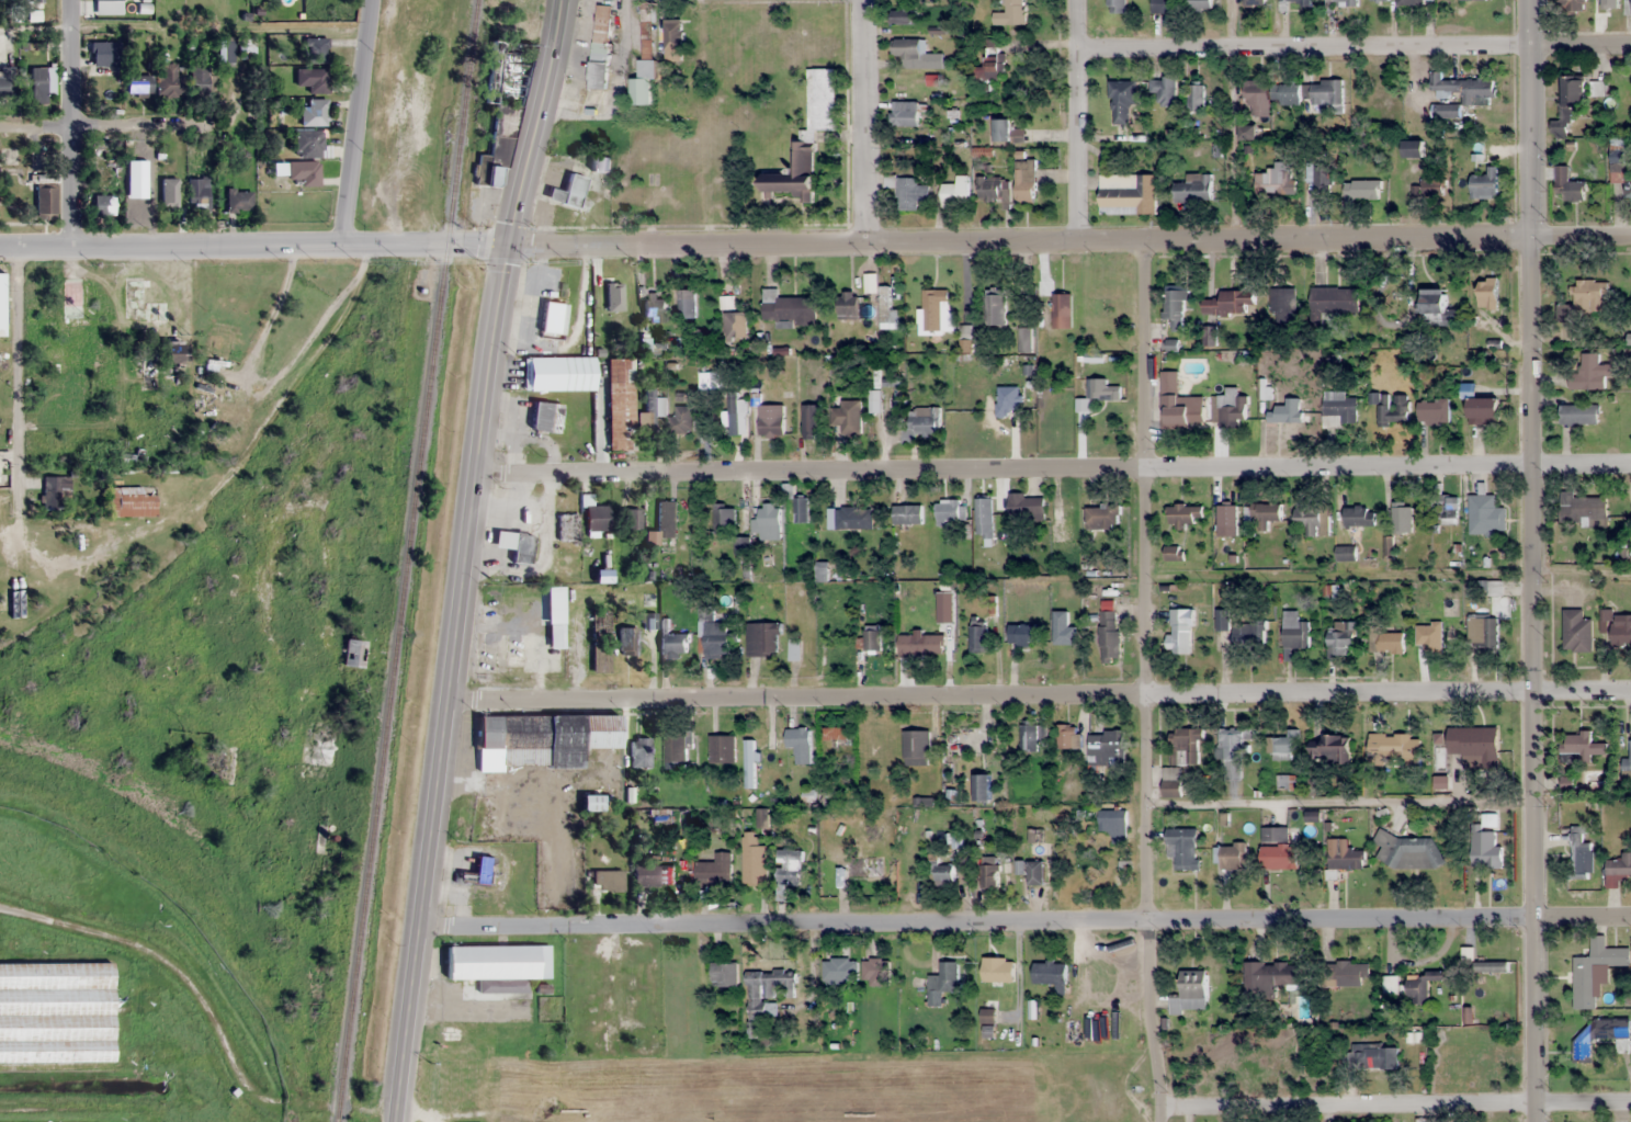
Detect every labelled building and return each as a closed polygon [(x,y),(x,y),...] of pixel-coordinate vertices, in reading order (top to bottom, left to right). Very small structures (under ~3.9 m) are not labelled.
[(43,0),(30,0),(30,8),(43,8),(43,0)] [(122,0),(94,0),(94,14),(122,14),(122,0)] [(1026,0),(1004,0),(1004,13),(993,13),(993,25),(1026,25),(1026,0)] [(1125,0),(1107,0),(1107,14),(1125,14),(1125,0)] [(1178,0),(1152,0),(1152,13),(1178,13),(1178,0)] [(1185,10),(1211,10),(1211,0),(1185,0),(1185,10)] [(1280,12),(1289,12),(1289,3),(1311,3),(1311,0),(1280,0),(1280,12)] [(1335,11),(1335,6),(1357,6),(1357,0),(1326,0),(1326,11),(1335,11)] [(1585,12),(1585,0),(1559,0),(1559,12),(1585,12)] [(1600,2),(1600,14),(1617,14),(1617,0),(1594,0),(1594,2),(1600,2)] [(612,6),(595,5),(590,89),(606,90),(612,6)] [(891,24),(918,24),(918,10),(891,10),(891,24)] [(681,20),(659,20),(659,54),(681,54),(681,20)] [(254,38),(242,38),(241,57),(253,58),(254,38)] [(305,63),(327,63),(327,38),(305,38),(305,63)] [(895,56),(902,56),(902,69),(943,69),(943,55),(925,55),(925,39),(895,39),(895,56)] [(222,61),(234,61),(234,40),(222,40),(222,61)] [(527,45),(493,40),(484,101),(496,102),(488,155),(479,154),(474,184),(506,189),(527,45)] [(991,90),(991,82),(1000,82),(1000,40),(987,40),(987,65),(976,65),(976,90),(991,90)] [(91,65),(114,66),(114,42),(91,42),(91,65)] [(631,79),(631,107),(652,107),(652,77),(657,77),(657,60),(639,60),(639,79),(631,79)] [(184,75),(176,75),(176,63),(161,63),(161,74),(156,74),(156,96),(184,96),(184,75)] [(14,95),(14,67),(0,67),(0,95),(14,95)] [(31,104),(45,104),(45,67),(30,67),(31,104)] [(190,93),(210,93),(210,67),(190,67),(190,93)] [(326,93),(326,69),(296,69),(296,87),(307,87),(307,93),(326,93)] [(835,69),(809,69),(809,129),(835,129),(835,69)] [(1493,80),(1442,80),(1442,72),(1430,72),(1430,92),(1434,91),(1435,118),(1459,117),(1459,105),(1451,105),(1451,93),(1462,93),(1462,105),(1493,105),(1493,80)] [(151,75),(127,75),(127,93),(151,93),(151,75)] [(1584,77),(1562,76),(1561,121),(1553,121),(1552,138),(1570,138),(1570,111),(1584,112),(1584,77)] [(1170,78),(1154,78),(1154,99),(1170,99),(1170,78)] [(1137,105),(1137,81),(1109,81),(1109,124),(1130,124),(1130,105),(1137,105)] [(1267,115),(1267,81),(1243,81),(1243,115),(1267,115)] [(1342,82),(1307,82),(1307,105),(1342,105),(1342,82)] [(1271,105),(1299,105),(1299,83),(1271,83),(1271,105)] [(1204,85),(1187,85),(1187,112),(1204,112),(1204,85)] [(303,99),(303,126),(326,126),(326,99),(303,99)] [(891,126),(918,126),(918,102),(891,102),(891,126)] [(994,142),(1011,142),(1011,120),(994,120),(994,142)] [(1240,140),(1255,140),(1255,126),(1240,126),(1240,140)] [(321,130),(296,130),(296,157),(321,157),(321,130)] [(814,141),(791,141),(791,171),(761,171),(761,193),(795,193),(795,201),(814,201),(814,141)] [(1423,158),(1423,141),(1403,141),(1403,158),(1423,158)] [(1611,172),(1621,172),(1621,156),(1611,156),(1611,172)] [(1016,202),(1035,202),(1035,159),(1016,159),(1016,202)] [(1255,196),(1295,196),(1295,161),(1274,161),(1274,171),(1255,171),(1255,196)] [(318,162),(288,162),(288,179),(300,179),(300,185),(318,185),(318,162)] [(1331,163),(1313,163),(1313,193),(1331,193),(1331,163)] [(1585,182),(1568,182),(1568,166),(1556,166),(1556,202),(1585,202),(1585,182)] [(1498,167),(1487,167),(1487,175),(1470,175),(1470,197),(1498,197),(1498,167)] [(563,192),(549,188),(546,199),(576,209),(585,178),(569,173),(563,192)] [(1174,183),(1174,203),(1212,203),(1212,174),(1186,174),(1186,183),(1174,183)] [(1100,175),(1100,214),(1156,214),(1156,175),(1100,175)] [(976,177),(976,201),(1010,201),(1010,177),(976,177)] [(1420,199),(1437,199),(1437,177),(1420,177),(1420,199)] [(188,178),(188,212),(208,212),(208,178),(188,178)] [(917,211),(917,201),(929,201),(929,185),(917,185),(917,178),(898,178),(898,211),(917,211)] [(1345,181),(1345,198),(1381,198),(1381,181),(1345,181)] [(959,184),(941,184),(941,208),(959,208),(959,184)] [(171,185),(160,185),(160,213),(171,213),(171,185)] [(55,215),(55,187),(36,187),(36,215),(55,215)] [(252,189),(225,189),(225,211),(252,211),(252,189)] [(143,190),(129,190),(130,214),(144,214),(143,190)] [(113,216),(113,194),(93,194),(93,216),(113,216)] [(82,278),(62,278),(62,320),(82,320),(82,278)] [(126,321),(167,321),(167,302),(144,302),(144,278),(126,278),(126,321)] [(1497,309),(1497,278),(1478,278),(1478,309),(1497,309)] [(1576,310),(1605,310),(1605,280),(1576,280),(1576,310)] [(900,286),(881,286),(881,329),(900,329),(900,286)] [(1359,314),(1359,287),(1311,288),(1311,314),(1359,314)] [(1295,288),(1270,288),(1270,323),(1295,323),(1295,288)] [(778,297),(778,289),(763,289),(763,320),(817,320),(817,297),(778,297)] [(950,289),(921,290),(922,334),(951,333),(950,289)] [(1423,314),(1445,314),(1445,289),(1423,289),(1423,314)] [(695,290),(678,290),(678,320),(695,320),(695,290)] [(1164,320),(1171,320),(1171,332),(1185,332),(1185,290),(1164,290),(1164,320)] [(1220,298),(1202,298),(1202,315),(1253,315),(1253,291),(1220,291),(1220,298)] [(857,316),(857,292),(839,292),(839,316),(857,316)] [(1005,325),(1005,293),(985,293),(985,325),(1005,325)] [(1052,316),(1072,316),(1072,293),(1052,293),(1052,316)] [(666,299),(658,299),(658,295),(643,295),(643,323),(666,323),(666,299)] [(566,303),(542,302),(540,333),(565,335),(566,303)] [(723,338),(746,338),(746,312),(723,312),(723,338)] [(1018,352),(1031,352),(1031,328),(1018,328),(1018,352)] [(665,354),(665,339),(639,339),(639,354),(665,354)] [(163,366),(181,366),(181,341),(163,341),(163,366)] [(1599,353),(1581,353),(1581,372),(1569,372),(1569,389),(1609,390),(1609,365),(1599,365),(1599,353)] [(144,388),(155,388),(155,354),(144,354),(144,388)] [(524,357),(524,390),(593,389),(593,357),(524,357)] [(607,359),(608,451),(632,450),(631,359),(607,359)] [(1179,397),(1178,371),(1161,371),(1162,425),(1205,425),(1204,397),(1179,397)] [(719,372),(700,372),(700,405),(719,405),(719,372)] [(1088,379),(1088,400),(1120,400),(1120,388),(1107,388),(1107,379),(1088,379)] [(1238,396),(1238,388),(1226,387),(1226,396),(1212,396),(1212,428),(1240,428),(1240,422),(1246,422),(1246,396),(1238,396)] [(666,397),(655,397),(655,389),(644,388),(643,433),(655,433),(655,415),(665,415),(666,397)] [(1344,391),(1322,391),(1322,416),(1339,416),(1339,423),(1356,423),(1356,398),(1344,398),(1344,391)] [(727,397),(728,435),(745,434),(745,396),(727,397)] [(1378,404),(1378,423),(1408,423),(1408,396),(1394,396),(1394,404),(1378,404)] [(1499,422),(1499,398),(1469,398),(1469,422),(1499,422)] [(1300,423),(1300,399),(1284,399),(1284,407),(1266,407),(1266,423),(1300,423)] [(1418,422),(1448,425),(1450,402),(1420,399),(1418,422)] [(548,432),(551,403),(532,401),(529,430),(548,432)] [(841,401),(841,408),(833,408),(833,429),(861,429),(861,401),(841,401)] [(803,439),(820,439),(820,405),(803,405),(803,439)] [(1599,405),(1561,405),(1561,424),(1599,424),(1599,405)] [(673,406),(673,434),(694,434),(694,406),(673,406)] [(919,434),(935,435),(936,417),(918,416),(918,412),(903,411),(902,443),(918,444),(919,434)] [(758,435),(784,435),(784,416),(758,416),(758,435)] [(43,510),(69,510),(69,476),(43,476),(43,510)] [(808,523),(808,498),(794,498),(794,484),(785,484),(785,523),(808,523)] [(110,516),(155,516),(155,487),(110,487),(110,516)] [(1607,525),(1607,497),(1575,497),(1575,491),(1560,492),(1560,525),(1607,525)] [(1441,525),(1459,525),(1459,496),(1441,496),(1441,525)] [(1506,508),(1495,508),(1495,496),(1469,496),(1469,532),(1506,532),(1506,508)] [(1015,520),(1044,520),(1044,497),(1015,497),(1015,520)] [(993,539),(993,498),(976,498),(976,539),(993,539)] [(1061,505),(1052,505),(1052,542),(1071,542),(1071,498),(1061,498),(1061,505)] [(964,500),(936,500),(936,521),(964,521),(964,500)] [(676,501),(658,501),(658,537),(676,537),(676,501)] [(760,540),(780,540),(780,503),(761,503),(761,519),(752,519),(752,531),(760,531),(760,540)] [(1281,521),(1281,503),(1250,503),(1250,522),(1259,522),(1259,531),(1268,531),(1268,521),(1281,521)] [(1306,537),(1319,537),(1319,504),(1296,504),(1296,527),(1306,527),(1306,537)] [(585,505),(585,531),(609,531),(609,505),(585,505)] [(1169,505),(1168,527),(1194,527),(1194,519),(1202,519),(1203,506),(1169,505)] [(1413,532),(1413,505),(1393,505),(1393,532),(1413,532)] [(735,533),(735,506),(712,506),(712,533),(735,533)] [(922,524),(922,506),(893,506),(893,524),(922,524)] [(1086,506),(1086,530),(1119,530),(1119,506),(1086,506)] [(872,507),(835,507),(835,529),(872,529),(872,507)] [(1344,527),(1375,527),(1375,507),(1344,507),(1344,527)] [(620,529),(641,529),(641,509),(620,509),(620,529)] [(577,514),(557,514),(557,541),(577,541),(577,514)] [(529,564),(532,535),(495,531),(494,548),(513,549),(511,563),(529,564)] [(1165,547),(1165,560),(1181,560),(1181,547),(1165,547)] [(1355,547),(1337,547),(1337,560),(1355,560),(1355,547)] [(1,611),(13,611),(13,584),(1,584),(1,611)] [(608,671),(608,610),(592,610),(592,671),(608,671)] [(1168,610),(1168,654),(1192,654),(1192,610),(1168,610)] [(1216,631),(1229,631),(1229,610),(1216,610),(1216,631)] [(1593,652),(1593,620),(1583,620),(1583,610),(1563,610),(1563,652),(1593,652)] [(727,611),(700,611),(700,657),(727,657),(727,611)] [(1100,660),(1119,660),(1119,611),(1100,611),(1100,660)] [(1283,611),(1283,649),(1309,649),(1309,622),(1298,622),(1298,611),(1283,611)] [(1612,615),(1612,645),(1630,645),(1630,615),(1612,615)] [(1497,616),(1468,616),(1468,645),(1497,645),(1497,616)] [(746,655),(779,655),(779,622),(746,622),(746,655)] [(1264,622),(1241,622),(1240,651),(1263,652),(1264,622)] [(1327,656),(1346,656),(1346,645),(1355,645),(1355,622),(1327,622),(1327,656)] [(985,625),(970,625),(970,649),(985,649),(985,625)] [(1038,625),(1008,625),(1008,645),(1038,645),(1038,625)] [(668,633),(668,626),(660,626),(660,657),(689,657),(689,633),(668,633)] [(637,627),(620,627),(620,655),(637,655),(637,627)] [(1420,647),(1450,647),(1450,629),(1420,629),(1420,647)] [(880,652),(880,630),(864,630),(864,652),(880,652)] [(560,633),(506,633),(506,653),(495,652),(494,671),(559,671),(560,633)] [(1403,633),(1378,633),(1378,653),(1403,653),(1403,633)] [(943,655),(943,635),(899,635),(899,655),(943,655)] [(341,664),(362,667),(366,640),(345,638),(341,664)] [(800,639),(789,639),(789,661),(800,661),(800,639)] [(477,767),(581,767),(581,747),(619,747),(619,714),(477,715),(477,767)] [(1041,724),(1019,724),(1019,751),(1041,751),(1041,724)] [(1080,749),(1080,725),(1057,725),(1057,749),(1080,749)] [(745,749),(761,749),(761,726),(745,726),(745,749)] [(785,728),(785,747),(795,747),(795,765),(811,765),(811,728),(785,728)] [(851,728),(824,728),(824,745),(851,745),(851,728)] [(1201,728),(1169,729),(1169,765),(1201,764),(1201,728)] [(1497,728),(1448,728),(1448,757),(1497,757),(1497,728)] [(1243,779),(1243,729),(1220,729),(1220,779),(1243,779)] [(1298,729),(1287,729),(1287,738),(1267,738),(1267,757),(1298,757),(1298,729)] [(686,731),(665,731),(665,765),(686,765),(686,731)] [(929,731),(903,731),(903,766),(929,766),(929,731)] [(1124,766),(1124,731),(1089,731),(1089,766),(1124,766)] [(1369,734),(1369,762),(1421,762),(1421,734),(1369,734)] [(709,763),(735,763),(735,735),(709,735),(709,763)] [(1311,762),(1350,762),(1350,735),(1311,735),(1311,762)] [(630,737),(630,767),(650,767),(650,737),(630,737)] [(1593,762),(1593,756),(1607,756),(1607,739),(1561,739),(1561,762),(1593,762)] [(1181,797),(1181,768),(1163,768),(1163,797),(1181,797)] [(990,774),(974,774),(974,801),(990,801),(990,774)] [(1125,812),(1099,812),(1099,826),(1125,826),(1125,812)] [(1590,878),(1590,844),(1583,844),(1583,826),(1569,826),(1569,878),(1590,878)] [(1299,869),(1299,843),(1288,843),(1288,827),(1261,827),(1261,869),(1299,869)] [(1198,829),(1171,829),(1171,870),(1198,870),(1198,829)] [(765,885),(765,831),(743,831),(743,885),(765,885)] [(1502,846),(1494,846),(1494,831),(1472,831),(1472,866),(1502,866),(1502,846)] [(1437,835),(1376,837),(1376,844),(1379,844),(1379,868),(1439,865),(1437,835)] [(1328,869),(1363,869),(1363,849),(1347,849),(1347,839),(1328,839),(1328,869)] [(1215,868),(1245,868),(1245,844),(1215,844),(1215,868)] [(777,885),(801,885),(801,848),(777,848),(777,885)] [(715,862),(695,862),(695,886),(731,886),(731,852),(715,852),(715,862)] [(1620,853),(1620,859),(1609,859),(1609,875),(1630,875),(1630,853),(1620,853)] [(867,857),(834,857),(834,880),(867,880),(867,857)] [(940,859),(931,859),(931,881),(953,881),(953,865),(940,865),(940,859)] [(1027,861),(1027,885),(1044,885),(1044,861),(1027,861)] [(999,889),(999,864),(981,864),(981,889),(999,889)] [(634,886),(675,886),(675,865),(634,865),(634,886)] [(624,870),(592,870),(592,892),(624,892),(624,870)] [(1573,956),(1573,1008),(1594,1008),(1594,965),(1629,964),(1629,948),(1605,948),(1605,935),(1590,935),(1590,956),(1573,956)] [(549,977),(549,945),(446,945),(446,977),(549,977)] [(824,958),(824,983),(857,983),(857,958),(824,958)] [(982,981),(1014,981),(1014,958),(982,958),(982,981)] [(887,985),(887,959),(864,959),(864,985),(887,985)] [(957,992),(957,961),(940,961),(940,974),(928,974),(928,1006),(942,1006),(942,992),(957,992)] [(1369,985),(1369,961),(1329,961),(1329,985),(1369,985)] [(1066,962),(1033,962),(1033,984),(1066,984),(1066,962)] [(1245,962),(1245,989),(1299,989),(1299,962),(1245,962)] [(111,1061),(110,963),(0,963),(0,1061),(111,1061)] [(711,986),(738,986),(738,963),(711,963),(711,986)] [(746,972),(747,1015),(767,1014),(766,995),(795,994),(794,970),(746,972)] [(1206,1013),(1205,970),(1180,971),(1180,997),(1169,997),(1169,1013),(1206,1013)] [(1406,974),(1406,1004),(1427,1004),(1427,979),(1443,979),(1443,974),(1406,974)] [(1383,995),(1401,994),(1401,976),(1383,976),(1383,995)] [(1591,1062),(1592,1038),(1629,1039),(1630,1018),(1579,1018),(1578,1062),(1591,1062)] [(1397,1068),(1397,1045),(1352,1045),(1352,1068),(1397,1068)]
